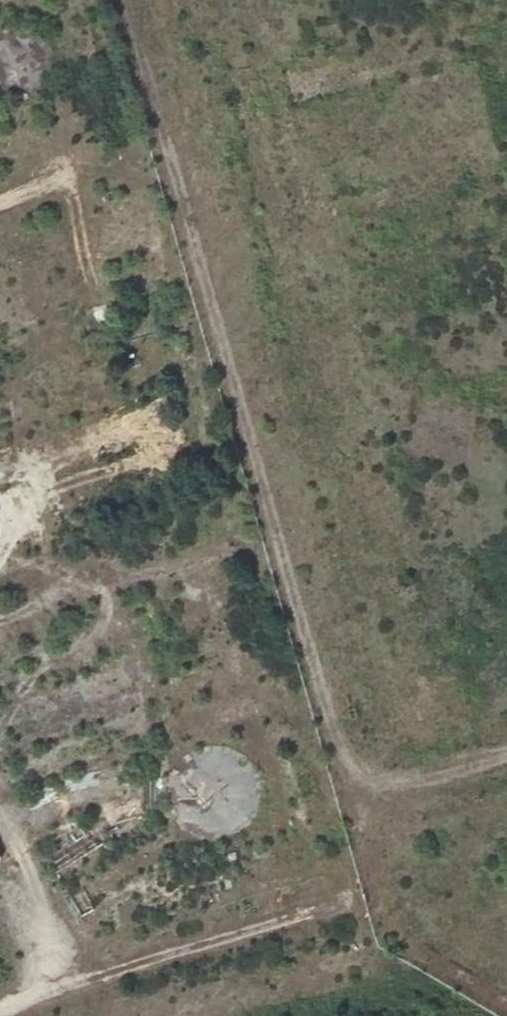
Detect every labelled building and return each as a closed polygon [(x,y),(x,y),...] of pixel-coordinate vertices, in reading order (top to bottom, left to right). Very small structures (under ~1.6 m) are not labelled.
[(107,809),(117,835),(146,825),(136,798),(107,809)]
